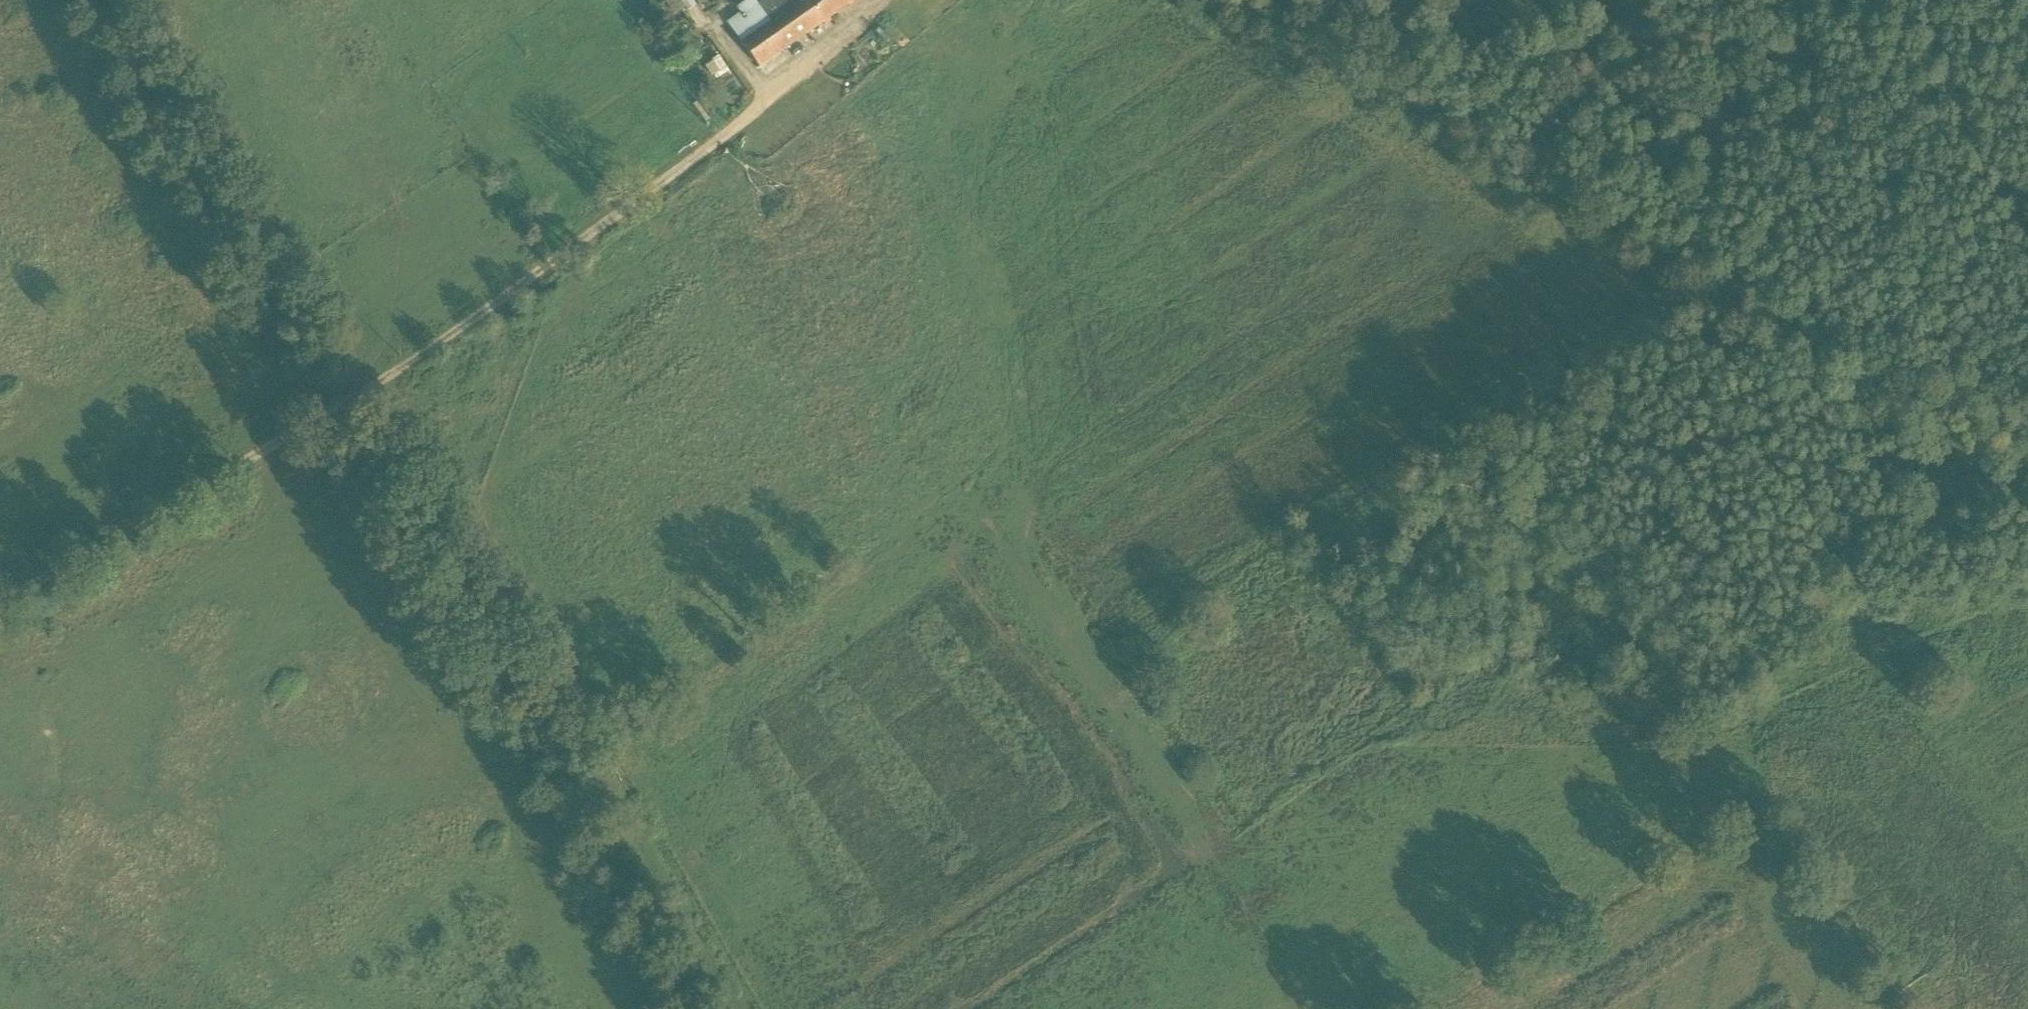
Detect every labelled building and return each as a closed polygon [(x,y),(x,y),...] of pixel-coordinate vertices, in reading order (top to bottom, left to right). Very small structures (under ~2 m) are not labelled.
[(757,69),(856,0),(762,0),(756,4),(753,0),(746,0),(734,8),(738,15),(726,23),(757,69)]
